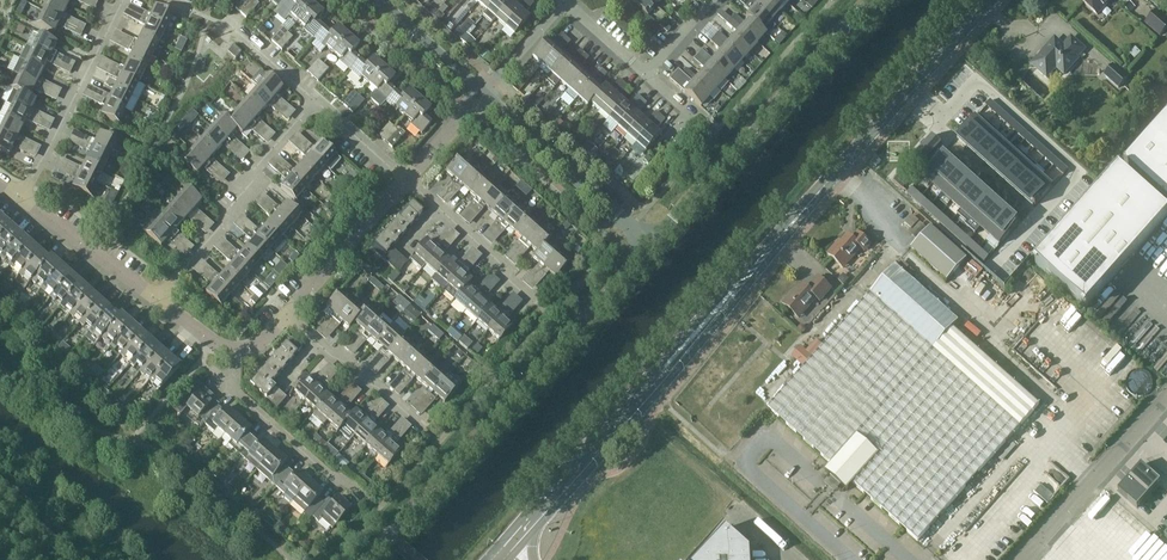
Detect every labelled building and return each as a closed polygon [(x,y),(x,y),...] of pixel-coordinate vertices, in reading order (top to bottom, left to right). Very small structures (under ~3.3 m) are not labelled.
[(55,0),(49,0),(44,11),(72,25),(74,20),(64,15),(68,6),(55,0)] [(82,4),(94,10),(99,0),(84,0),(82,4)] [(252,0),(243,0),(235,8),(241,13),(252,0)] [(246,18),(259,3),(255,0),(252,0),(241,13),(246,18)] [(294,0),(284,0),(279,7),(289,16),(291,14),(298,21),(313,4),(309,0),(297,0),(296,2),(294,0)] [(451,9),(456,4),(452,0),(451,0),(447,5),(451,9)] [(478,2),(487,11),(496,0),(480,0),(478,2)] [(511,2),(509,0),(496,0),(487,11),(483,15),(492,23),(496,19),(511,2)] [(496,19),(505,27),(529,0),(520,0),(515,6),(511,2),(496,19)] [(505,27),(515,35),(530,18),(525,14),(534,3),(530,0),(529,0),(505,27)] [(649,0),(630,0),(648,16),(656,6),(649,0)] [(747,0),(742,0),(740,2),(750,11),(746,16),(750,19),(763,31),(771,22),(747,0)] [(765,0),(760,0),(758,2),(756,0),(747,0),(771,22),(779,13),(765,0)] [(784,0),(765,0),(779,13),(787,3),(784,0)] [(817,0),(810,0),(806,5),(811,10),(818,1),(817,0)] [(1083,2),(1097,14),(1110,0),(1085,0),(1083,2)] [(21,17),(27,5),(22,2),(16,15),(21,17)] [(123,14),(135,20),(138,15),(141,9),(129,3),(123,14)] [(676,7),(684,14),(687,10),(679,3),(676,7)] [(324,13),(313,4),(298,21),(305,27),(303,28),(314,38),(324,27),(317,21),(324,13)] [(433,17),(437,13),(428,5),(425,9),(433,17)] [(141,9),(138,15),(166,29),(173,15),(156,7),(152,14),(141,9)] [(676,7),(672,11),(680,18),(684,14),(676,7)] [(1156,10),(1144,23),(1160,37),(1166,29),(1166,20),(1156,10)] [(72,25),(44,11),(37,25),(54,34),(58,26),(69,32),(72,25)] [(444,17),(439,12),(434,18),(439,23),(444,17)] [(166,29),(138,15),(135,20),(146,26),(142,34),(159,43),(166,29)] [(763,31),(750,19),(745,24),(735,15),(731,19),(758,43),(766,34),(763,31)] [(758,43),(731,19),(727,24),(737,33),(733,37),(750,52),(758,43)] [(86,25),(74,20),(72,25),(69,32),(80,37),(86,25)] [(461,41),(475,26),(469,21),(461,30),(459,29),(454,35),(461,41)] [(667,33),(671,29),(663,22),(659,26),(667,33)] [(701,34),(711,42),(715,37),(719,33),(709,25),(701,34)] [(783,34),(787,37),(795,28),(791,25),(783,34)] [(331,33),(324,27),(314,38),(316,40),(312,45),(321,52),(326,46),(333,52),(349,35),(338,26),(331,33)] [(26,31),(19,27),(15,33),(22,37),(26,31)] [(282,27),(271,40),(276,45),(288,32),(282,27)] [(109,42),(121,48),(124,42),(127,36),(115,30),(109,42)] [(288,32),(276,45),(282,50),(293,37),(288,32)] [(547,40),(532,57),(542,65),(567,38),(562,33),(552,44),(547,40)] [(750,52),(733,37),(729,42),(719,33),(715,37),(742,61),(750,52)] [(159,43),(142,34),(138,42),(127,36),(124,42),(153,56),(159,43)] [(518,42),(522,38),(518,34),(514,38),(518,42)] [(57,43),(40,35),(33,49),(61,62),(63,58),(52,52),(57,43)] [(359,45),(349,35),(333,52),(340,58),(339,60),(350,70),(360,59),(352,52),(359,45)] [(467,35),(461,42),(470,49),(476,42),(467,35)] [(742,61),(715,37),(711,42),(721,51),(717,55),(734,70),(742,61)] [(1032,64),(1048,78),(1057,69),(1065,76),(1080,59),(1079,58),(1086,50),(1072,37),(1064,46),(1055,38),(1032,64)] [(567,38),(542,65),(551,74),(566,57),(561,53),(571,42),(567,38)] [(153,56),(124,42),(121,48),(133,54),(129,61),(146,69),(153,56)] [(234,45),(228,52),(236,59),(242,52),(234,45)] [(61,62),(33,49),(26,46),(20,59),(43,71),(47,64),(58,69),(61,62)] [(566,57),(551,74),(560,82),(585,54),(580,50),(570,61),(566,57)] [(491,55),(486,51),(480,57),(485,62),(491,55)] [(734,70),(717,55),(713,60),(702,51),(699,55),(726,80),(734,70)] [(585,54),(560,82),(569,90),(584,73),(580,68),(589,58),(585,54)] [(726,80),(699,55),(694,60),(705,69),(701,74),(718,89),(726,80)] [(96,68),(108,74),(111,69),(114,63),(102,57),(96,68)] [(367,65),(360,59),(350,70),(361,80),(362,78),(369,84),(384,67),(374,57),(367,65)] [(74,63),(63,58),(61,62),(58,69),(69,74),(74,63)] [(39,80),(43,71),(20,59),(13,73),(19,76),(47,90),(50,85),(39,80)] [(318,59),(307,72),(312,76),(323,64),(318,59)] [(146,69),(129,61),(125,69),(114,63),(111,69),(139,83),(146,69)] [(323,64),(312,76),(318,81),(329,69),(323,64)] [(1118,89),(1128,77),(1113,64),(1103,75),(1118,89)] [(578,98),(603,70),(598,66),(589,77),(584,73),(569,90),(566,94),(575,102),(578,98)] [(395,76),(384,67),(369,84),(376,90),(371,96),(371,99),(380,107),(385,101),(395,90),(388,84),(395,76)] [(139,83),(111,69),(108,74),(119,80),(115,88),(132,96),(139,83)] [(718,89),(701,74),(696,79),(686,69),(682,74),(709,98),(718,89)] [(603,70),(578,98),(588,106),(591,102),(603,89),(598,85),(607,74),(603,70)] [(701,107),(709,98),(678,70),(670,79),(701,107)] [(269,75),(258,87),(282,108),(286,103),(277,95),(283,88),(269,75)] [(47,90),(19,76),(13,89),(30,98),(33,91),(44,96),(47,90)] [(235,85),(239,80),(235,76),(231,81),(235,85)] [(606,86),(603,89),(591,102),(600,111),(624,84),(620,79),(611,90),(606,86)] [(82,96),(94,102),(97,96),(100,90),(88,84),(82,96)] [(624,84),(600,111),(609,119),(624,102),(619,98),(629,88),(624,84)] [(61,91),(50,85),(47,90),(44,96),(56,102),(61,91)] [(258,87),(248,99),(263,111),(269,104),(278,112),(282,108),(258,87)] [(132,96),(115,88),(111,96),(100,90),(97,96),(125,110),(132,96)] [(403,97),(395,90),(385,101),(396,111),(398,110),(405,116),(420,99),(409,89),(403,97)] [(31,110),(36,101),(13,90),(7,103),(12,106),(40,120),(42,115),(31,110)] [(354,91),(343,104),(348,108),(359,95),(354,91)] [(359,95),(348,108),(353,113),(365,100),(359,95)] [(125,110),(97,96),(94,102),(106,108),(102,115),(118,124),(125,110)] [(624,102),(609,119),(606,122),(615,130),(618,127),(642,100),(638,96),(629,106),(624,102)] [(248,99),(238,110),(262,130),(266,126),(257,117),(263,111),(248,99)] [(431,108),(420,99),(405,116),(412,122),(410,124),(421,134),(431,122),(424,116),(431,108)] [(642,100),(618,127),(627,135),(642,118),(638,114),(647,104),(642,100)] [(990,101),(985,106),(990,110),(994,105),(990,101)] [(295,111),(286,103),(282,108),(278,112),(287,121),(295,111)] [(40,120),(12,106),(5,120),(23,128),(26,121),(36,126),(40,120)] [(720,110),(715,106),(711,111),(716,115),(720,110)] [(189,127),(199,115),(192,109),(182,121),(189,127)] [(223,116),(237,129),(243,134),(249,127),(258,135),(262,130),(238,110),(229,121),(223,116)] [(642,118),(627,135),(636,143),(661,116),(656,112),(647,122),(642,118)] [(1004,114),(1000,119),(1005,123),(1009,119),(1004,114)] [(1124,162),(1166,200),(1166,114),(1124,162)] [(54,120),(42,115),(40,120),(36,126),(48,132),(54,120)] [(959,138),(958,139),(963,144),(966,147),(985,127),(988,123),(979,115),(975,119),(974,118),(958,137),(959,138)] [(223,116),(213,128),(236,148),(240,144),(231,136),(237,129),(223,116)] [(661,116),(636,143),(646,152),(661,135),(656,130),(665,120),(661,116)] [(1009,119),(1005,123),(1010,127),(1014,123),(1009,119)] [(5,120),(0,131),(0,134),(26,147),(29,142),(18,137),(23,128),(5,120)] [(389,123),(378,135),(384,140),(395,127),(389,123)] [(985,127),(966,147),(969,150),(976,156),(994,136),(998,131),(988,123),(985,127)] [(392,147),(405,133),(396,125),(395,127),(384,140),(392,147)] [(275,133),(266,126),(262,130),(258,135),(266,143),(275,133)] [(213,128),(203,139),(217,152),(223,145),(232,153),(236,148),(213,128)] [(68,141),(79,147),(82,142),(85,136),(73,130),(68,141)] [(994,136),(976,156),(983,162),(986,164),(1004,144),(994,136),(998,132),(998,131),(994,136)] [(1023,131),(1019,136),(1024,140),(1028,136),(1023,131)] [(288,141),(299,151),(303,146),(307,141),(296,132),(288,141)] [(85,136),(82,142),(110,156),(117,142),(100,133),(96,141),(85,136)] [(0,134),(0,151),(9,156),(13,148),(23,153),(26,147),(0,134)] [(921,148),(910,160),(911,161),(921,170),(923,169),(926,172),(938,159),(934,156),(943,146),(932,136),(924,145),(925,145),(921,148)] [(1028,136),(1024,140),(1029,144),(1033,140),(1028,136)] [(203,139),(193,150),(216,171),(220,166),(211,159),(217,152),(203,139)] [(341,160),(322,142),(316,149),(307,141),(303,146),(326,167),(331,172),(341,160)] [(40,148),(29,142),(26,147),(23,153),(34,159),(40,148)] [(110,156),(82,142),(79,147),(90,153),(86,161),(103,169),(110,156)] [(249,152),(240,144),(236,148),(232,153),(241,161),(249,152)] [(1004,144),(986,164),(989,167),(995,173),(1013,153),(1017,149),(1017,148),(1013,153),(1004,144)] [(326,167),(303,146),(299,151),(308,159),(302,165),(316,178),(326,167)] [(596,151),(590,146),(585,151),(591,157),(596,151)] [(1013,153),(995,173),(1002,179),(1005,182),(1023,162),(1027,157),(1017,149),(1013,153)] [(1043,149),(1039,153),(1043,157),(1047,153),(1043,149)] [(211,176),(216,171),(193,150),(182,162),(197,175),(202,168),(211,176)] [(1047,153),(1043,157),(1048,162),(1052,157),(1047,153)] [(268,163),(279,173),(283,169),(287,164),(276,154),(268,163)] [(54,169),(66,175),(69,169),(72,163),(59,157),(54,169)] [(653,161),(648,157),(644,161),(649,165),(653,161)] [(926,172),(922,176),(923,176),(933,185),(950,165),(947,162),(942,157),(940,158),(939,157),(938,159),(926,172)] [(1023,162),(1005,182),(1008,184),(1014,190),(1032,170),(1036,166),(1027,157),(1023,162)] [(445,187),(450,191),(471,168),(459,158),(447,172),(454,178),(445,187)] [(103,169),(86,161),(82,168),(72,163),(69,169),(97,183),(103,169)] [(316,178),(302,165),(296,172),(287,164),(283,169),(306,189),(316,178)] [(950,165),(933,185),(942,193),(960,173),(954,167),(950,165)] [(229,175),(220,166),(216,171),(211,176),(221,184),(229,175)] [(1032,170),(1014,190),(1021,196),(1024,199),(1042,179),(1033,171),(1037,166),(1036,166),(1032,170)] [(1062,166),(1058,170),(1063,175),(1067,171),(1062,166)] [(471,168),(450,191),(455,195),(463,186),(470,192),(482,178),(471,168)] [(97,183),(69,169),(66,175),(77,180),(73,188),(90,196),(97,183)] [(306,189),(283,169),(279,173),(288,181),(281,188),(296,201),(306,189)] [(1036,263),(1087,309),(1166,219),(1166,213),(1119,170),(1108,182),(1036,263)] [(960,173),(942,193),(952,202),(970,182),(967,179),(960,173)] [(482,178),(470,192),(476,198),(468,207),(473,211),(494,188),(482,178)] [(1042,179),(1024,199),(1027,202),(1033,207),(1034,205),(1035,206),(1052,188),(1042,179)] [(970,182),(952,202),(961,210),(957,214),(957,215),(979,191),(973,185),(970,182)] [(157,193),(161,188),(157,184),(152,189),(157,193)] [(339,200),(348,190),(343,185),(334,195),(339,200)] [(450,191),(445,187),(437,196),(447,205),(455,195),(450,191)] [(494,188),(473,211),(477,215),(485,207),(492,213),(505,198),(494,188)] [(187,189),(177,201),(200,221),(204,216),(195,208),(201,202),(199,200),(187,189)] [(910,189),(906,193),(911,198),(915,193),(910,189)] [(979,191),(957,215),(967,223),(965,225),(989,199),(986,197),(979,191)] [(253,202),(263,211),(267,206),(272,202),(261,192),(253,202)] [(505,198),(492,213),(499,218),(491,227),(496,232),(516,208),(505,198)] [(989,199),(965,225),(975,234),(998,208),(992,202),(989,199)] [(177,201),(167,212),(181,224),(187,218),(196,226),(200,221),(177,201)] [(301,215),(287,203),(281,210),(272,202),(267,206),(291,227),(301,215)] [(414,222),(423,211),(413,202),(407,208),(403,204),(398,209),(402,213),(399,217),(409,227),(410,227),(415,222),(414,222)] [(925,202),(921,207),(926,211),(930,207),(925,202)] [(291,227),(267,206),(263,211),(272,219),(266,226),(281,238),(291,227)] [(477,215),(468,207),(460,216),(469,224),(477,215)] [(930,207),(926,211),(930,215),(934,211),(930,207)] [(516,208),(496,232),(500,236),(508,227),(515,233),(528,218),(516,208)] [(998,208),(975,234),(981,228),(990,236),(1008,216),(1005,214),(998,208)] [(167,212),(157,223),(180,244),(184,240),(175,231),(181,224),(167,212)] [(409,227),(399,217),(395,213),(390,218),(394,222),(391,226),(402,235),(402,236),(407,231),(406,230),(409,227)] [(233,225),(243,234),(248,229),(252,224),(242,215),(233,225)] [(213,224),(204,216),(200,221),(196,226),(205,234),(213,224)] [(1008,216),(990,236),(1000,245),(1017,227),(1016,226),(1017,224),(1011,219),(1008,216)] [(9,226),(0,218),(0,237),(9,226)] [(528,218),(515,233),(521,238),(513,247),(518,252),(539,228),(528,218)] [(180,244),(157,223),(152,219),(142,231),(161,247),(167,241),(176,249),(180,244)] [(944,219),(940,224),(945,228),(949,224),(944,219)] [(398,239),(402,235),(391,226),(386,222),(382,227),(386,231),(383,235),(393,245),(394,245),(399,240),(398,239)] [(281,238),(266,226),(260,232),(252,224),(248,229),(271,250),(281,238)] [(566,224),(563,227),(568,232),(571,229),(566,224)] [(949,224),(945,228),(950,233),(954,228),(949,224)] [(19,235),(9,226),(0,237),(0,256),(5,250),(19,235)] [(947,281),(967,258),(931,226),(911,248),(947,281)] [(496,232),(491,227),(483,236),(492,244),(500,236),(496,232)] [(460,237),(449,228),(441,237),(452,247),(460,237)] [(539,228),(518,252),(522,255),(530,246),(537,253),(532,258),(533,258),(546,244),(550,239),(539,228)] [(271,250),(248,229),(243,234),(252,242),(246,248),(261,261),(271,250)] [(397,252),(391,247),(393,245),(383,235),(379,231),(374,236),(378,240),(371,248),(375,252),(374,253),(380,258),(381,257),(387,263),(397,252)] [(865,251),(871,244),(858,233),(852,239),(848,235),(837,247),(835,246),(828,254),(842,266),(848,259),(850,260),(861,248),(865,251)] [(309,242),(312,238),(308,234),(304,238),(309,242)] [(29,244),(19,235),(5,250),(0,256),(0,258),(9,266),(15,259),(29,244)] [(433,246),(427,240),(411,257),(412,258),(413,257),(423,266),(422,267),(423,268),(426,265),(446,242),(441,237),(433,246)] [(963,237),(959,241),(964,246),(968,241),(963,237)] [(212,248),(223,257),(227,252),(231,247),(221,238),(212,248)] [(193,247),(184,240),(180,244),(176,249),(184,257),(193,247)] [(968,241),(964,246),(969,250),(973,245),(968,241)] [(446,242),(426,265),(437,275),(450,261),(443,255),(452,247),(446,242)] [(26,267),(39,252),(29,244),(15,259),(9,266),(19,275),(26,267)] [(546,244),(533,258),(539,264),(532,273),(536,277),(557,254),(546,244)] [(261,261),(246,248),(240,255),(231,247),(227,252),(251,272),(261,261)] [(522,255),(513,247),(505,256),(514,264),(522,255)] [(481,257),(472,248),(464,257),(469,262),(473,266),(481,257)] [(31,281),(48,261),(39,252),(26,267),(19,275),(28,283),(31,281)] [(251,272),(227,252),(223,257),(232,265),(226,271),(241,284),(251,272)] [(397,252),(387,263),(392,268),(402,257),(397,252)] [(557,254),(536,277),(541,281),(549,273),(556,279),(569,264),(557,254)] [(983,254),(979,259),(984,263),(988,259),(983,254)] [(402,257),(392,268),(398,273),(408,262),(402,257)] [(444,290),(469,262),(464,257),(456,266),(450,261),(437,275),(432,280),(444,290)] [(49,278),(60,267),(50,258),(48,261),(31,281),(40,289),(49,278)] [(193,270),(203,279),(207,274),(211,270),(201,260),(193,270)] [(289,267),(282,260),(273,269),(281,276),(289,267)] [(473,266),(469,262),(444,290),(455,300),(459,295),(467,286),(472,281),(466,275),(473,266)] [(934,348),(953,327),(958,321),(895,265),(871,292),(934,348)] [(54,293),(70,275),(60,267),(49,278),(40,289),(50,298),(54,293)] [(241,284),(226,271),(220,278),(211,270),(207,274),(230,295),(241,284)] [(280,276),(274,271),(263,283),(270,288),(280,276)] [(392,283),(399,275),(395,271),(388,279),(392,283)] [(541,281),(532,273),(524,281),(533,290),(541,281)] [(230,295),(207,274),(203,279),(212,287),(206,294),(220,306),(230,295)] [(500,282),(490,274),(482,283),(491,292),(500,282)] [(68,297),(79,284),(70,275),(54,293),(50,298),(60,306),(68,297)] [(799,318),(808,307),(817,298),(820,301),(831,289),(818,277),(808,289),(803,285),(793,298),(791,296),(783,304),(799,318)] [(380,292),(384,288),(373,278),(369,282),(380,292)] [(473,292),(467,286),(459,295),(455,300),(466,310),(487,287),(482,283),(473,292)] [(74,310),(89,293),(79,284),(68,297),(60,306),(69,315),(74,310)] [(487,287),(466,310),(477,320),(490,306),(483,300),(491,292),(487,287)] [(934,348),(871,292),(768,408),(778,416),(820,454),(831,464),(825,471),(847,491),(853,484),(918,541),(1039,405),(953,327),(934,348)] [(84,318),(99,301),(89,293),(74,310),(69,315),(79,324),(84,318)] [(325,323),(330,327),(350,304),(339,293),(326,308),(333,314),(325,323)] [(522,302),(513,294),(505,303),(514,312),(522,302)] [(259,299),(254,295),(250,299),(255,303),(259,299)] [(410,307),(400,298),(394,304),(405,313),(410,307)] [(420,307),(425,302),(420,298),(415,303),(420,307)] [(94,325),(108,310),(99,301),(84,318),(79,324),(88,332),(94,325)] [(496,312),(490,306),(477,320),(489,330),(509,307),(505,303),(496,312)] [(350,304),(330,327),(334,331),(342,322),(349,328),(353,323),(362,314),(350,304)] [(422,318),(410,307),(405,313),(416,324),(422,318)] [(509,307),(489,330),(500,341),(513,327),(506,321),(514,312),(509,307)] [(366,309),(362,314),(353,323),(360,329),(352,337),(357,341),(357,342),(378,319),(366,309)] [(100,338),(118,319),(108,310),(94,325),(88,332),(98,341),(100,338)] [(111,347),(131,325),(120,316),(118,319),(100,338),(111,347)] [(39,329),(46,322),(41,318),(35,325),(39,329)] [(378,319),(357,342),(362,346),(369,337),(376,343),(389,329),(378,319)] [(326,340),(334,331),(330,327),(325,323),(317,332),(326,340)] [(380,362),(400,339),(405,333),(394,323),(389,329),(376,343),(383,349),(375,357),(380,362)] [(131,325),(111,347),(120,356),(140,333),(131,325)] [(443,335),(432,325),(428,330),(438,340),(443,335)] [(462,336),(452,326),(447,332),(457,341),(462,336)] [(140,333),(120,356),(130,364),(150,342),(140,333)] [(467,349),(472,343),(464,336),(459,341),(467,349)] [(353,355),(362,346),(357,342),(357,341),(352,337),(344,346),(353,355)] [(292,338),(287,344),(283,348),(279,352),(290,362),(296,355),(303,348),(292,338)] [(400,339),(380,362),(385,366),(392,357),(399,363),(412,349),(400,339)] [(791,355),(803,365),(822,344),(816,339),(806,350),(800,345),(791,355)] [(150,342),(130,364),(140,373),(160,351),(150,342)] [(65,356),(70,351),(63,344),(58,350),(65,356)] [(476,355),(482,349),(477,344),(471,351),(476,355)] [(412,349),(399,363),(405,369),(398,377),(403,382),(423,359),(412,349)] [(160,351),(140,373),(149,381),(169,359),(160,351)] [(279,352),(275,357),(270,362),(281,371),(290,362),(279,352)] [(376,375),(385,366),(380,362),(375,357),(366,367),(376,375)] [(169,359),(149,381),(159,390),(179,368),(169,359)] [(423,359),(403,382),(407,386),(415,377),(422,383),(435,369),(423,359)] [(270,362),(262,371),(273,380),(281,371),(270,362)] [(330,362),(320,373),(325,378),(330,383),(340,371),(330,362)] [(473,374),(478,368),(472,363),(467,369),(473,374)] [(88,375),(97,383),(104,375),(95,367),(88,375)] [(435,369),(422,383),(428,389),(420,397),(425,402),(446,379),(435,369)] [(262,371),(258,376),(251,384),(255,388),(254,389),(260,394),(261,393),(267,399),(277,388),(271,383),(273,380),(262,371)] [(306,376),(296,387),(293,390),(305,401),(325,378),(320,373),(312,382),(306,376)] [(399,395),(407,386),(403,382),(398,377),(389,387),(399,395)] [(325,378),(305,401),(316,411),(329,397),(322,391),(330,383),(325,378)] [(446,379),(425,402),(430,406),(438,398),(445,404),(458,389),(446,379)] [(216,398),(198,382),(173,410),(174,411),(174,410),(180,415),(179,416),(180,416),(187,407),(199,418),(199,417),(204,422),(218,407),(213,402),(216,398)] [(353,383),(343,394),(348,398),(353,402),(363,391),(353,383)] [(277,388),(267,399),(272,403),(281,393),(277,388)] [(281,393),(272,403),(277,408),(287,397),(281,393)] [(335,403),(329,397),(316,411),(312,416),(323,426),(327,421),(348,398),(343,394),(335,403)] [(380,397),(370,409),(375,413),(380,417),(390,406),(380,397)] [(421,415),(430,406),(425,402),(420,397),(412,407),(421,415)] [(348,398),(327,421),(338,431),(351,417),(345,411),(353,402),(348,398)] [(224,412),(218,407),(204,422),(204,423),(214,432),(218,428),(225,435),(239,419),(227,408),(224,412)] [(352,417),(351,417),(338,431),(339,431),(343,426),(354,436),(375,413),(370,409),(362,418),(356,412),(352,417)] [(375,413),(354,436),(365,446),(378,432),(372,426),(380,417),(375,413)] [(297,425),(301,420),(295,414),(290,419),(297,425)] [(403,418),(393,429),(397,433),(402,438),(413,426),(403,418)] [(251,430),(239,419),(225,435),(232,441),(229,445),(240,455),(255,439),(248,433),(251,430)] [(385,438),(378,432),(365,446),(377,456),(397,433),(393,429),(385,438)] [(315,444),(321,437),(315,432),(309,439),(315,444)] [(397,433),(377,456),(388,467),(401,452),(395,446),(402,438),(397,433)] [(340,452),(346,447),(336,436),(330,441),(340,452)] [(188,437),(181,446),(189,452),(193,447),(190,444),(193,440),(188,437)] [(321,448),(326,442),(321,438),(316,444),(321,448)] [(260,443),(255,439),(240,455),(257,470),(275,451),(263,440),(260,443)] [(332,457),(338,451),(327,441),(321,448),(332,457)] [(275,451),(257,470),(275,486),(290,470),(284,465),(287,462),(275,451)] [(343,468),(349,462),(338,452),(332,459),(343,468)] [(1160,481),(1141,465),(1130,478),(1149,495),(1160,481)] [(217,477),(221,472),(220,471),(221,469),(217,466),(211,472),(217,477)] [(224,470),(217,478),(224,484),(231,476),(224,470)] [(295,475),(290,470),(275,486),(284,494),(284,498),(289,502),(292,501),(293,502),(310,482),(298,472),(295,475)] [(1149,495),(1130,478),(1118,491),(1137,508),(1149,495)] [(310,482),(293,502),(305,513),(303,515),(307,518),(306,519),(301,525),(303,527),(328,498),(327,497),(324,501),(319,497),(323,493),(310,482)] [(1048,489),(1045,491),(1041,487),(1037,491),(1048,501),(1054,495),(1048,489)] [(253,498),(246,505),(251,509),(258,503),(253,498)] [(339,498),(334,503),(328,498),(303,527),(306,530),(310,525),(308,524),(314,517),(319,522),(321,519),(333,529),(351,509),(339,498)] [(1130,514),(1111,538),(1115,542),(1120,535),(1139,550),(1153,532),(1130,514)] [(270,526),(274,521),(267,515),(263,519),(270,526)] [(279,529),(283,525),(276,519),(272,523),(279,529)] [(751,555),(751,549),(727,528),(701,557),(698,559),(751,559),(751,555)]
